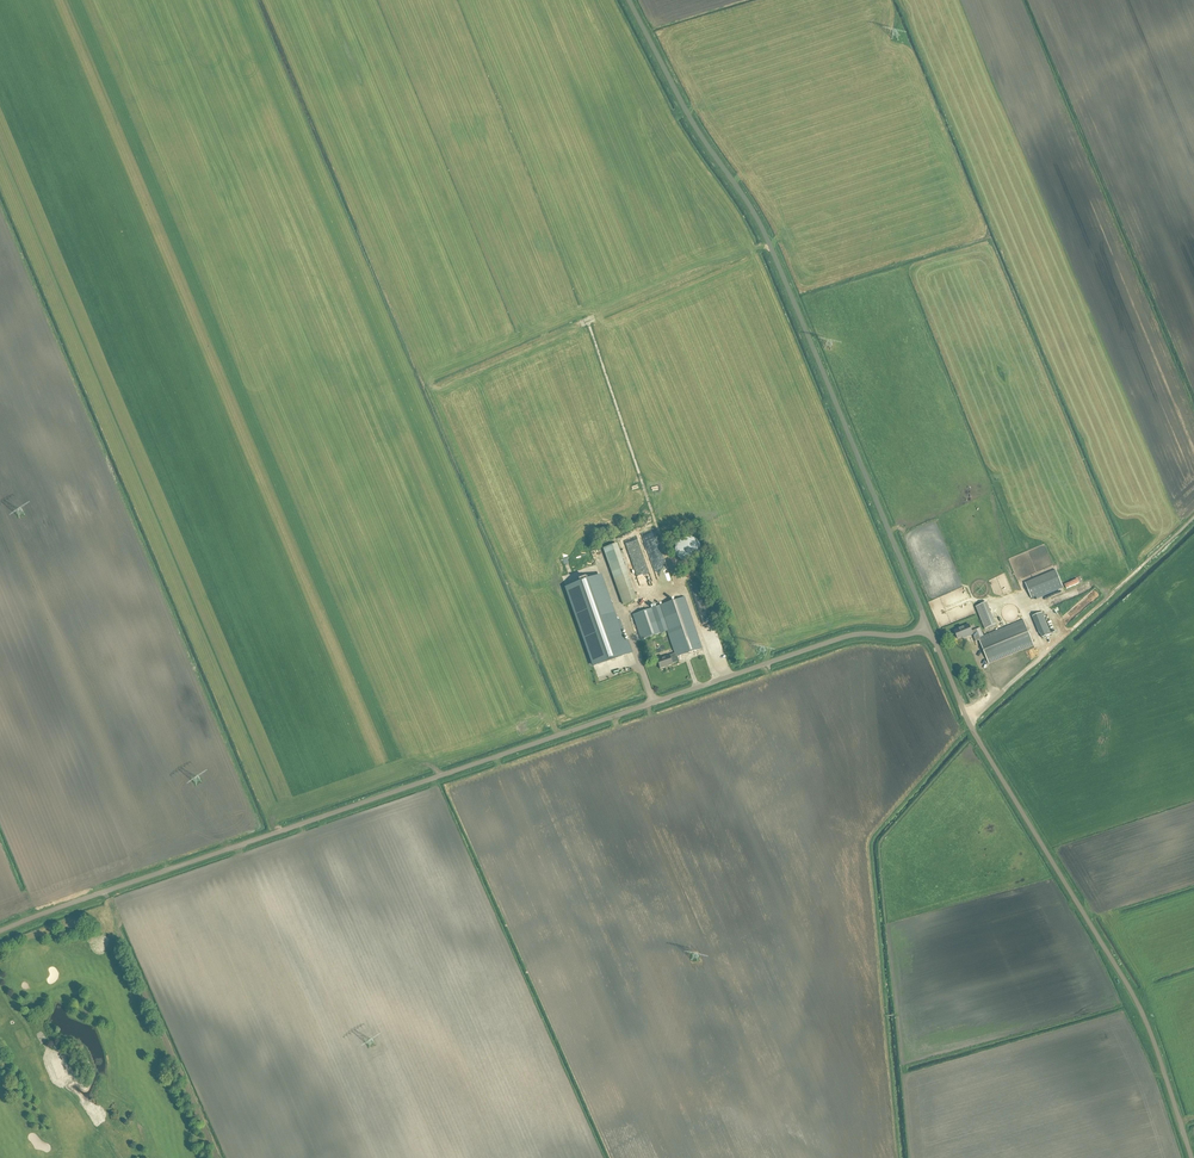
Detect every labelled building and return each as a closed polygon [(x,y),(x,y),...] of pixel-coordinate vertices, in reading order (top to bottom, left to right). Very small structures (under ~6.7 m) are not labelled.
[(625,540),(628,549),(631,548),(634,556),(642,554),(637,536),(625,540)] [(675,554),(680,560),(686,563),(694,561),(699,556),(700,549),(698,542),(692,538),(685,537),(679,540),(675,547),(675,554)] [(617,544),(603,549),(623,605),(637,600),(617,544)] [(1025,583),(1031,599),(1062,587),(1055,570),(1025,583)] [(625,646),(600,576),(566,588),(594,666),(632,653),(629,644),(625,646)] [(652,609),(629,617),(637,643),(666,633),(674,654),(656,660),(660,671),(672,666),(672,665),(679,663),(677,658),(701,650),(684,599),(652,609)] [(976,608),(985,631),(996,626),(987,604),(976,608)] [(1002,623),(1007,620),(1003,612),(998,615),(1002,623)] [(1043,613),(1033,617),(1042,639),(1052,635),(1043,613)] [(1034,646),(1024,621),(981,639),(977,631),(972,633),(969,626),(954,632),(958,640),(967,636),(967,638),(973,635),(976,642),(979,641),(989,664),(1034,646)]
